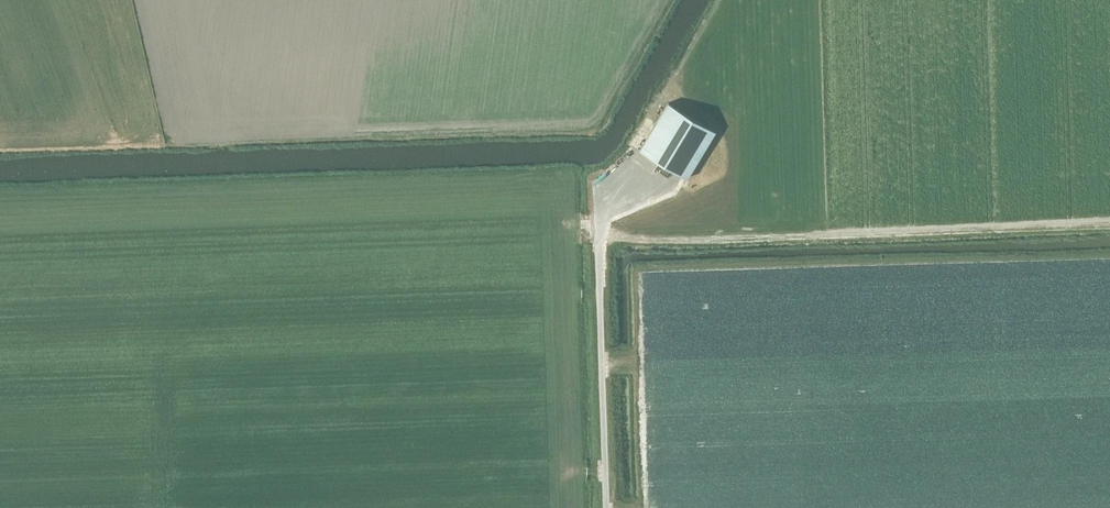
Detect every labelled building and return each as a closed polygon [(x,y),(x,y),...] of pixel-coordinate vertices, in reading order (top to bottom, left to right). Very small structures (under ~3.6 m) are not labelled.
[(687,179),(715,131),(668,103),(639,149),(687,179)]
